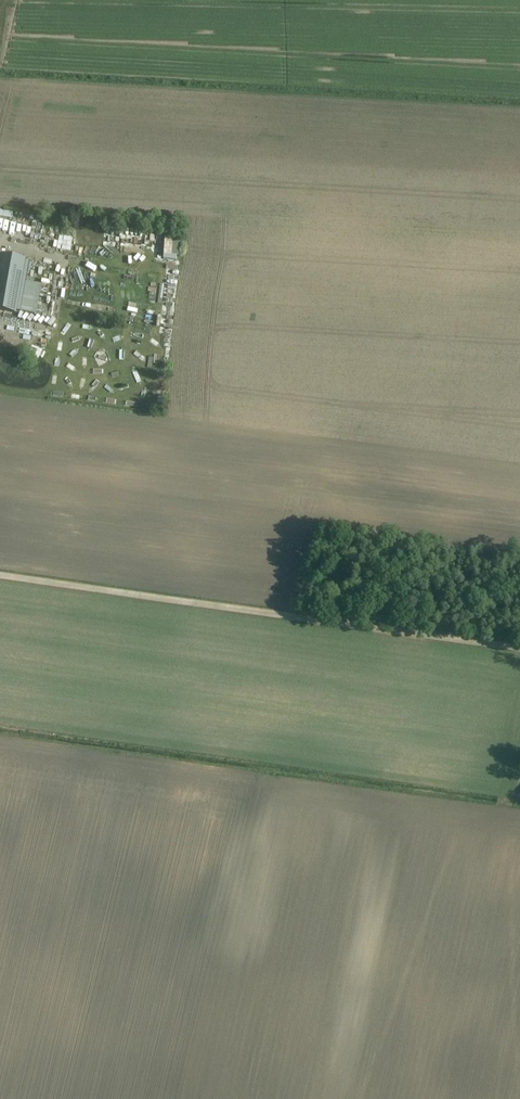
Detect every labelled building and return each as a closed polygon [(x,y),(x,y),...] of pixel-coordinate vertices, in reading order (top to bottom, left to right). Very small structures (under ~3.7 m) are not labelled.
[(10,238),(10,232),(3,231),(3,224),(0,224),(0,238),(10,238)] [(24,259),(2,255),(0,265),(0,310),(14,313),(24,259)] [(34,357),(40,359),(43,349),(37,347),(34,357)]
